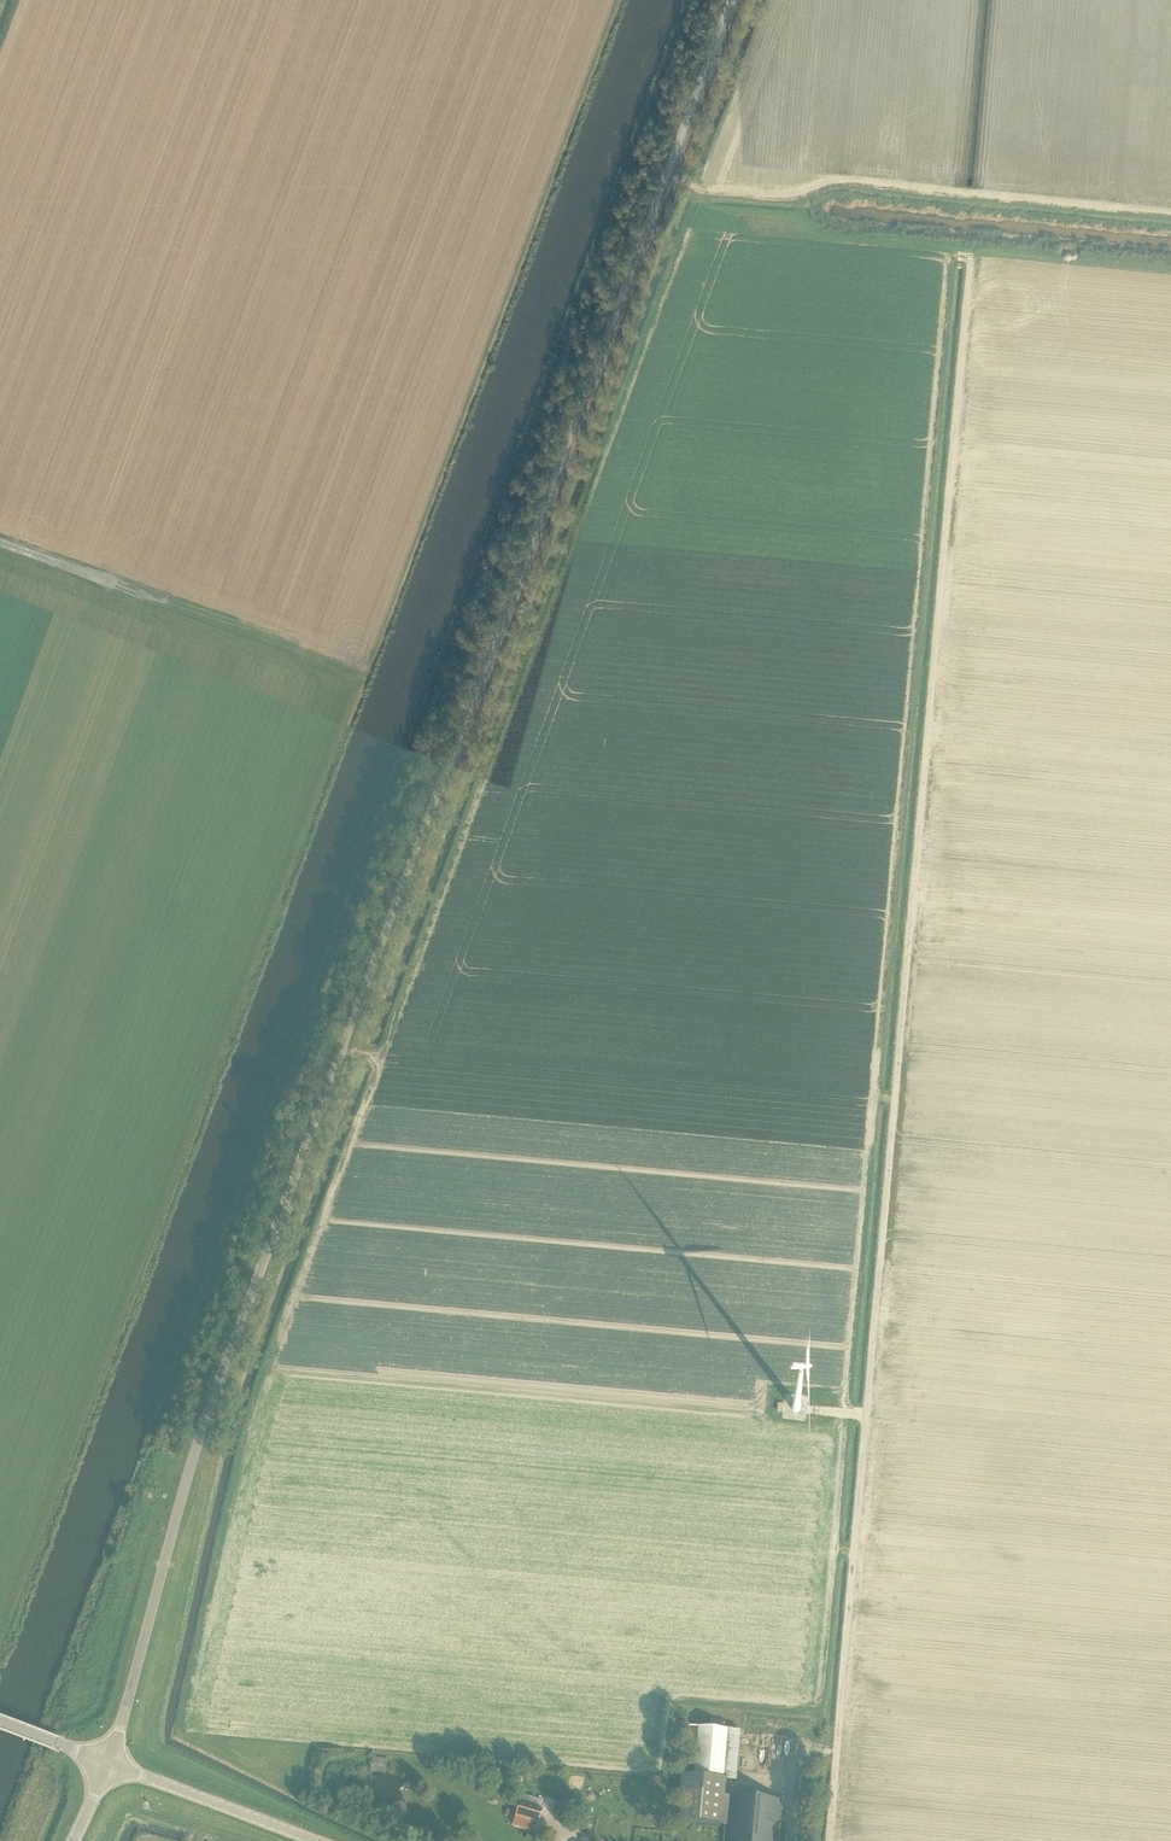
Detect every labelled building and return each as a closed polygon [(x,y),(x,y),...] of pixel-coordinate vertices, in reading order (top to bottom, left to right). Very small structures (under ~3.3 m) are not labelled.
[(725,1720),(713,1719),(712,1728),(725,1729),(725,1720)] [(686,1728),(678,1821),(723,1825),(725,1796),(727,1780),(731,1731),(686,1728)] [(373,1756),(372,1763),(387,1765),(388,1758),(373,1756)] [(781,1801),(730,1797),(727,1825),(726,1840),(778,1840),(781,1801)] [(539,1823),(543,1811),(520,1804),(513,1826),(531,1831),(534,1822),(539,1823)]
